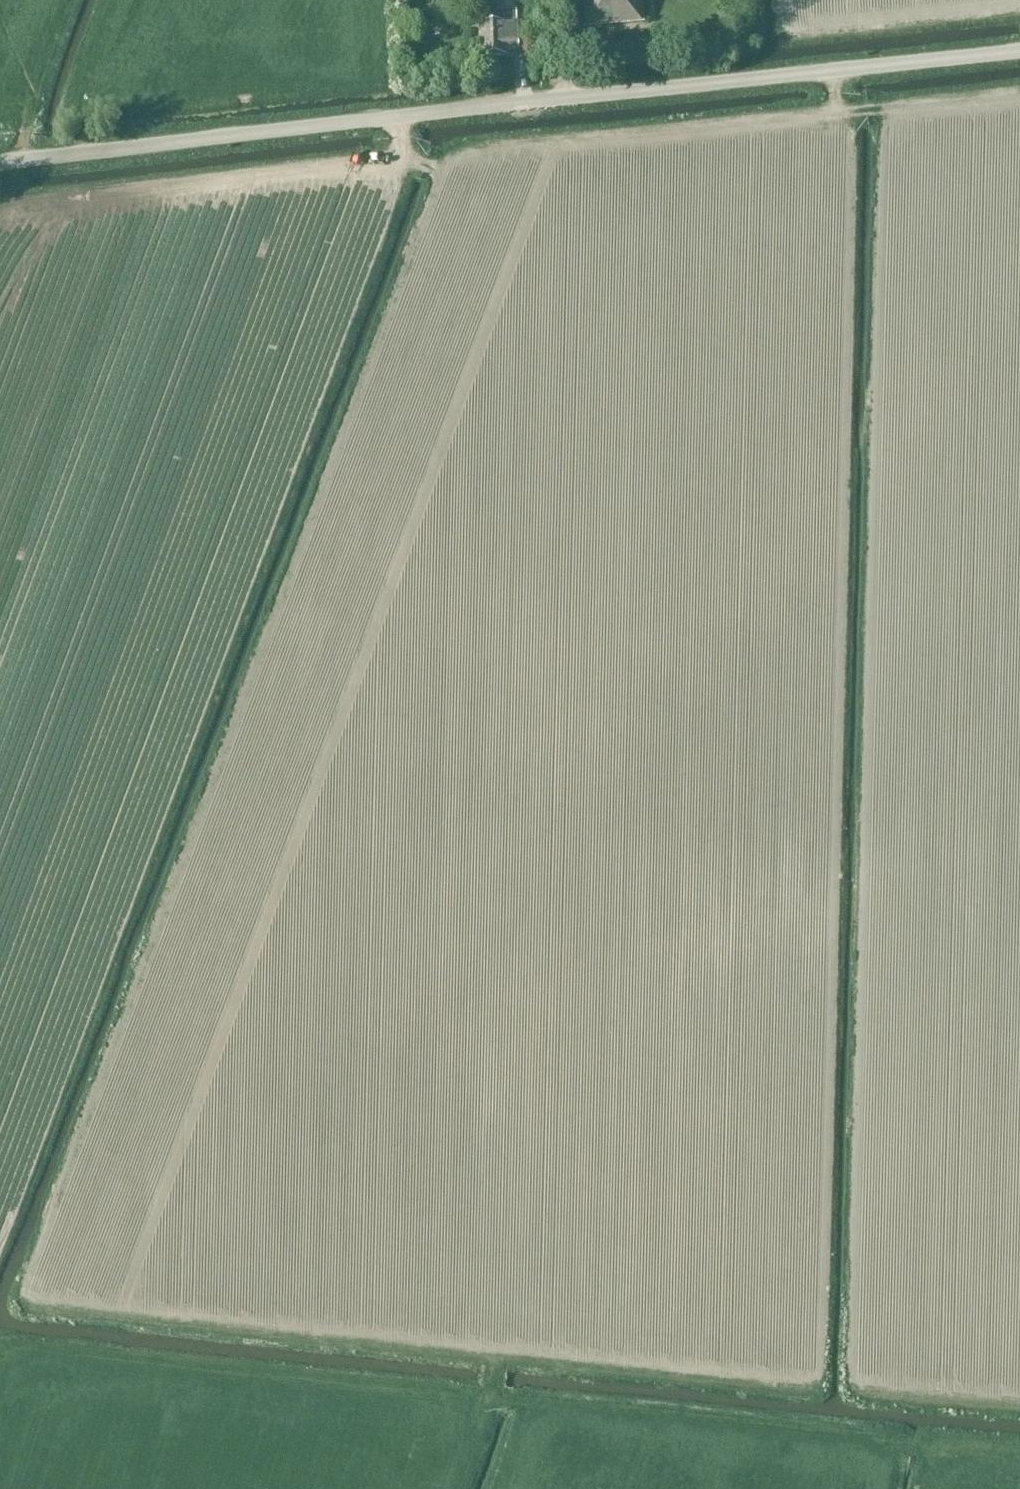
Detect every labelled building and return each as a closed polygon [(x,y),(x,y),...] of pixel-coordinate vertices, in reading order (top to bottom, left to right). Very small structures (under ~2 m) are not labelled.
[(643,24),(642,0),(582,0),(585,29),(643,24)] [(489,13),(490,24),(481,25),(482,59),(507,56),(506,47),(519,46),(517,12),(489,13)]
